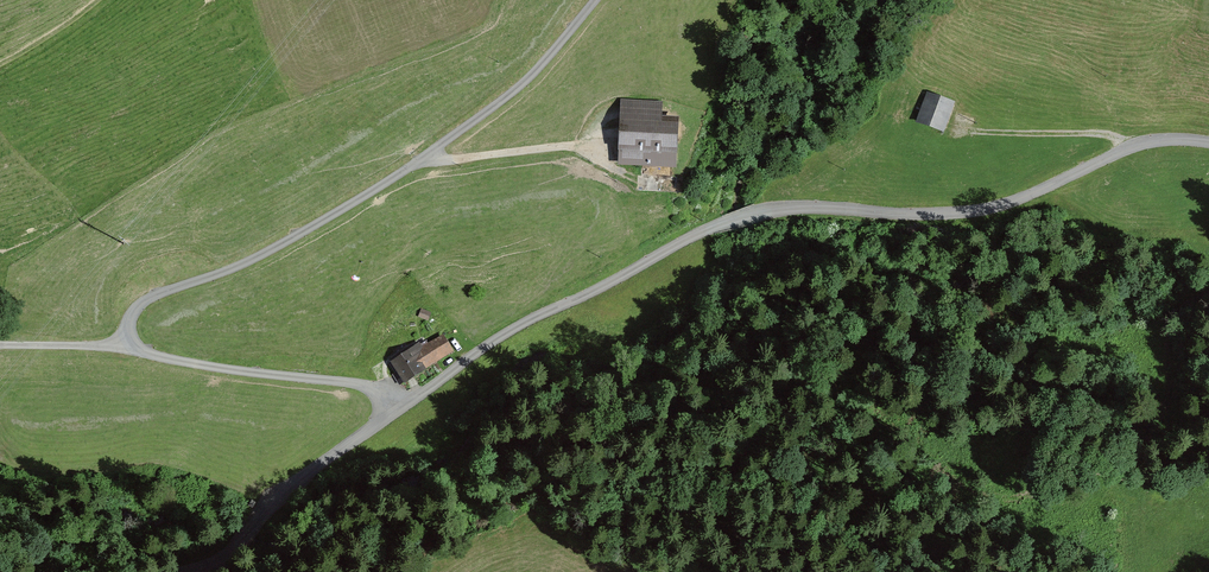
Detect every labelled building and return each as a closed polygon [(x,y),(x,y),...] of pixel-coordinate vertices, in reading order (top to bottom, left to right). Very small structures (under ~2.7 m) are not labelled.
[(965,106),(925,91),(914,120),(944,132),(954,106),(964,110),(965,106)] [(662,103),(618,99),(612,163),(674,169),(678,118),(661,117),(662,103)] [(431,313),(419,309),(416,317),(428,321),(431,313)] [(405,384),(455,353),(444,336),(408,358),(405,353),(391,362),(405,384)]
